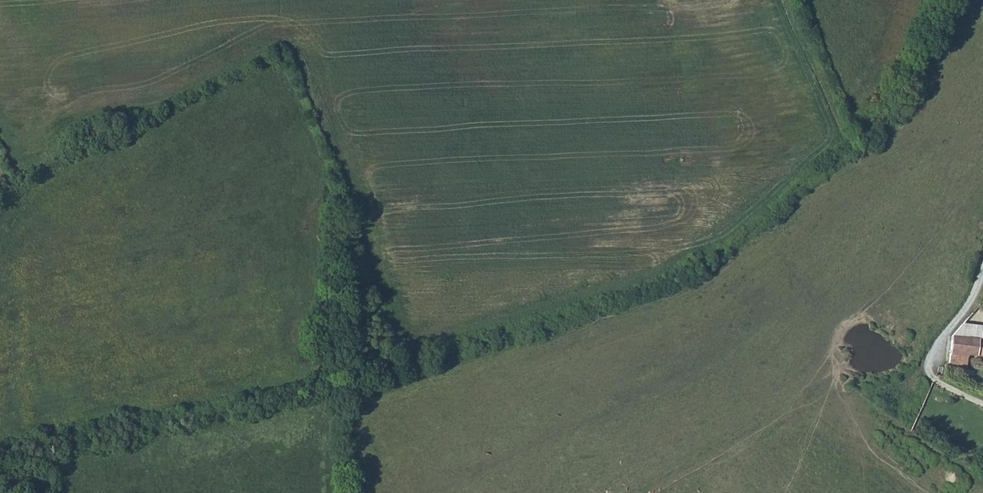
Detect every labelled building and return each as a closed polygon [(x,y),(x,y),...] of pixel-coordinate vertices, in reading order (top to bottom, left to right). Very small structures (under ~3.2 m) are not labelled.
[(951,336),(968,338),(968,337),(982,338),(982,329),(982,326),(963,323),(951,336)] [(951,336),(948,364),(966,367),(967,355),(982,356),(982,338),(968,337),(968,338),(951,336)]
